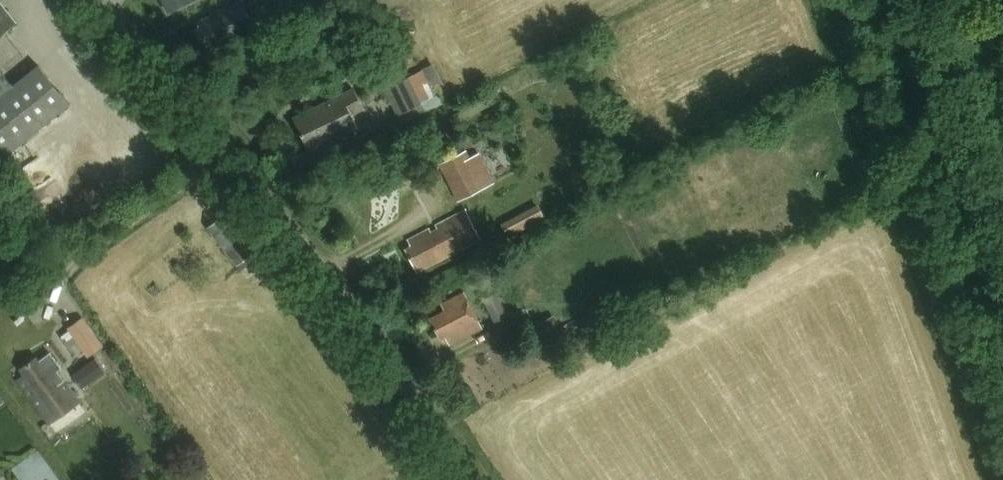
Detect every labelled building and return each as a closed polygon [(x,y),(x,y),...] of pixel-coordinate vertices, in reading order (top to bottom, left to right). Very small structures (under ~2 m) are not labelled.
[(166,12),(193,0),(161,0),(166,12)] [(210,50),(253,30),(240,1),(210,14),(211,17),(199,22),(201,27),(195,29),(203,46),(207,44),(210,50)] [(16,23),(0,3),(0,36),(16,23)] [(421,68),(422,69),(407,76),(421,103),(435,96),(428,81),(437,77),(430,63),(421,68)] [(69,104),(38,66),(13,87),(0,71),(0,160),(69,104)] [(407,76),(383,88),(396,115),(421,103),(407,76)] [(363,110),(353,90),(293,119),(308,151),(356,127),(351,116),(363,110)] [(483,189),(464,152),(437,166),(456,203),(483,189)] [(509,237),(544,217),(536,201),(500,222),(509,237)] [(262,245),(233,208),(207,229),(236,265),(262,245)] [(411,247),(405,251),(417,274),(481,241),(465,210),(408,240),(411,247)] [(482,328),(464,293),(441,305),(444,311),(429,319),(439,339),(444,337),(449,345),(482,328)] [(508,317),(497,294),(483,300),(495,324),(508,317)] [(82,318),(65,330),(87,359),(103,347),(82,318)] [(49,353),(37,362),(35,360),(21,371),(25,376),(18,382),(48,424),(77,403),(55,373),(61,369),(49,353)] [(94,358),(71,374),(81,390),(105,373),(94,358)]
